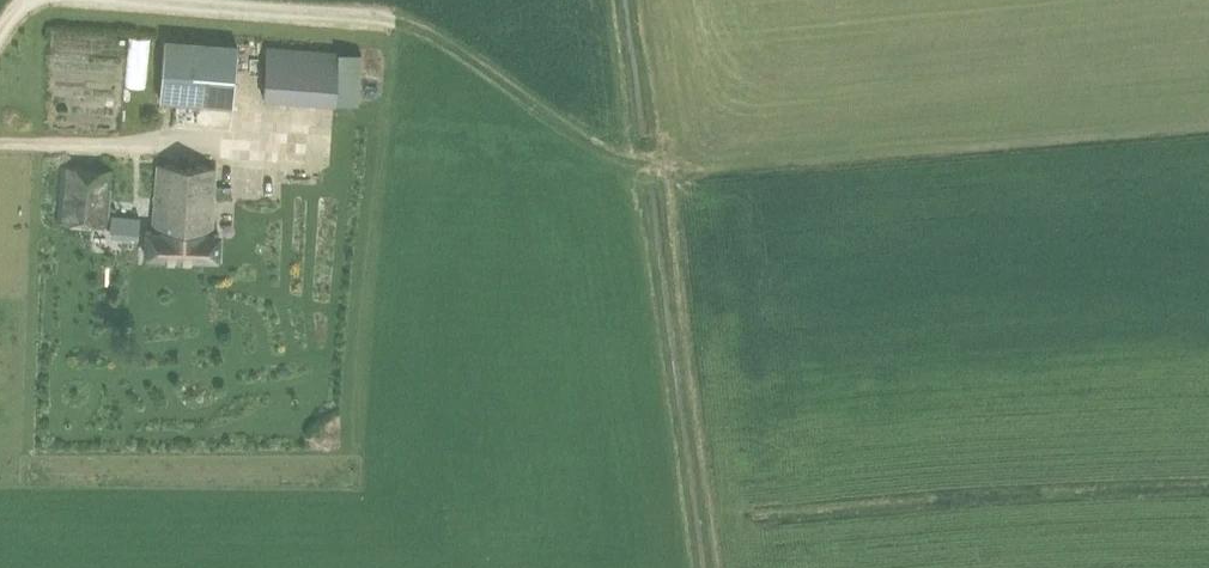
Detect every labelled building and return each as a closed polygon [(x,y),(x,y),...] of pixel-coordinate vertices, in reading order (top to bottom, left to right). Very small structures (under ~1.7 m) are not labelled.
[(166,39),(161,98),(235,104),(240,45),(166,39)] [(269,43),(264,101),(333,107),(338,48),(269,43)] [(343,45),(342,94),(363,95),(364,46),(343,45)] [(220,231),(213,230),(217,165),(158,162),(154,229),(149,229),(147,254),(219,258),(220,231)] [(114,169),(62,164),(56,223),(109,228),(114,169)] [(217,196),(232,197),(232,185),(217,185),(217,196)] [(127,232),(137,233),(139,216),(129,215),(127,232)]
